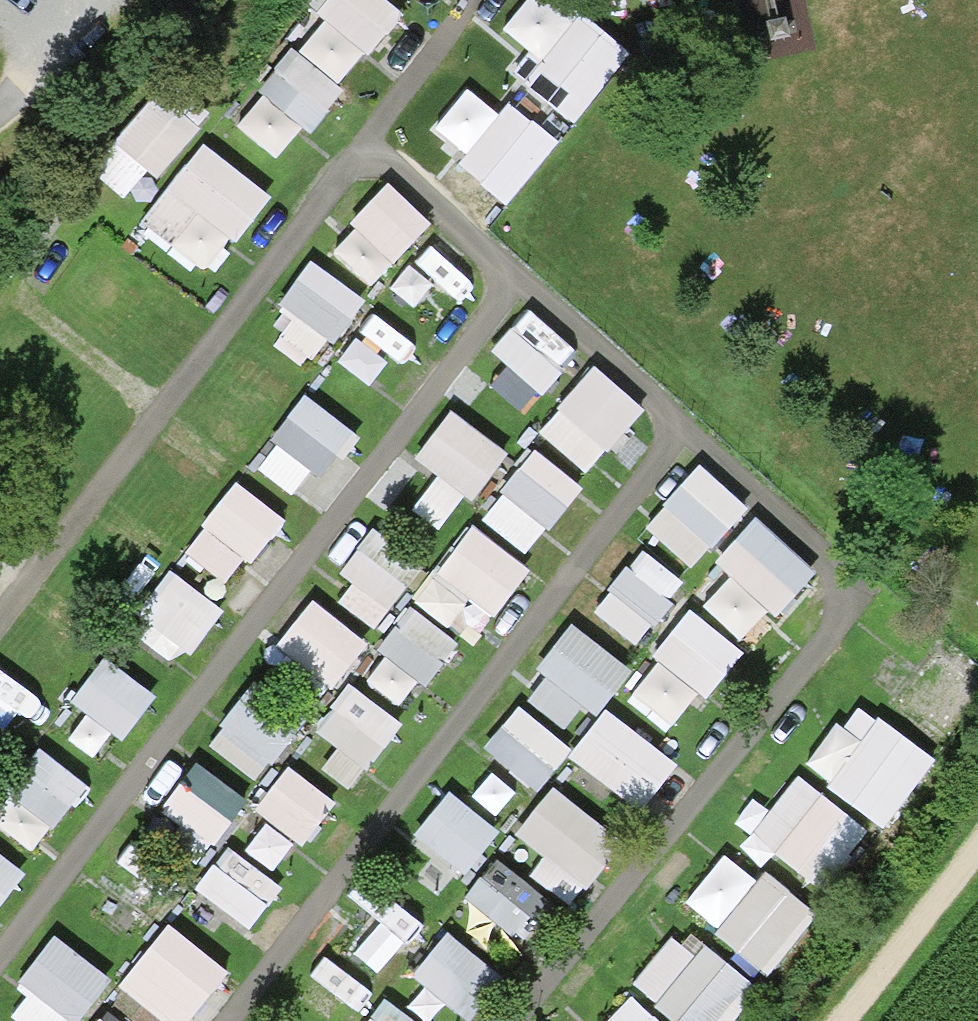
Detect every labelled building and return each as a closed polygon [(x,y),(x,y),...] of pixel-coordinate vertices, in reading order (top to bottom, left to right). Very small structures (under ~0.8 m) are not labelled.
[(415,22),(392,0),(334,0),(321,14),(335,27),(241,126),(281,164),(415,22)] [(640,51),(573,0),(537,0),(512,34),(551,63),(512,116),(476,89),(438,139),(524,204),(640,51)] [(216,281),(283,198),(214,144),(147,227),(216,281)] [(382,289),(442,223),(400,185),(340,251),(382,289)] [(410,284),(447,318),(484,278),(447,244),(410,284)] [(290,301),(343,343),(376,302),(322,260),(290,301)] [(503,351),(551,394),(587,353),(540,311),(503,351)] [(385,317),(348,365),(381,390),(418,343),(385,317)] [(264,471),(303,496),(322,466),(340,477),(368,433),(311,397),(264,471)] [(475,508),(518,454),(462,410),(419,464),(475,508)] [(540,556),(593,484),(543,448),(491,520),(540,556)] [(701,571),(759,509),(711,465),(653,527),(701,571)] [(194,557),(241,588),(290,515),(243,483),(194,557)] [(766,517),(726,562),(742,576),(713,609),(755,646),(825,569),(766,517)] [(482,526),(424,602),(482,646),(540,570),(482,526)] [(342,594),(381,627),(422,581),(383,547),(342,594)] [(602,610),(645,647),(698,586),(655,549),(602,610)] [(145,630),(204,659),(231,604),(171,575),(145,630)] [(345,681),(377,644),(326,601),(294,638),(345,681)] [(373,677),(414,707),(464,640),(423,609),(373,677)] [(685,732),(746,645),(697,611),(637,698),(685,732)] [(571,729),(594,701),(609,713),(643,672),(586,625),(529,695),(571,729)] [(82,699),(129,741),(165,700),(118,658),(82,699)] [(367,692),(323,765),(366,791),(410,718),(367,692)] [(255,702),(218,743),(261,781),(298,741),(255,702)] [(899,828),(945,755),(862,702),(816,776),(899,828)] [(546,791),(580,748),(528,707),(494,750),(546,791)] [(610,711),(578,761),(655,810),(687,760),(610,711)] [(6,821),(41,852),(97,789),(62,758),(6,821)] [(265,805),(311,846),(347,805),(300,764),(265,805)] [(200,765),(177,812),(233,839),(255,791),(200,765)] [(832,892),(878,829),(806,777),(760,839),(832,892)] [(593,888),(631,840),(562,787),(525,835),(593,888)] [(480,874),(508,826),(452,793),(424,841),(480,874)] [(35,875),(0,848),(0,919),(35,875)] [(241,848),(207,891),(258,932),(292,890),(241,848)] [(777,977),(828,914),(762,861),(711,925),(777,977)] [(511,938),(551,911),(520,863),(479,890),(511,938)] [(370,937),(410,953),(424,917),(385,901),(370,937)] [(230,964),(179,926),(126,997),(158,1020),(187,1020),(230,964)] [(614,1020),(746,1020),(771,994),(698,928),(614,1020)] [(454,931),(421,974),(459,1003),(493,961),(454,931)] [(74,1020),(89,1020),(122,981),(65,935),(27,982),(74,1020)] [(313,993),(351,1020),(352,1020),(378,986),(339,957),(313,993)] [(68,1014),(32,997),(20,1020),(65,1020),(68,1014)] [(380,1020),(425,1020),(395,1000),(380,1020)]
